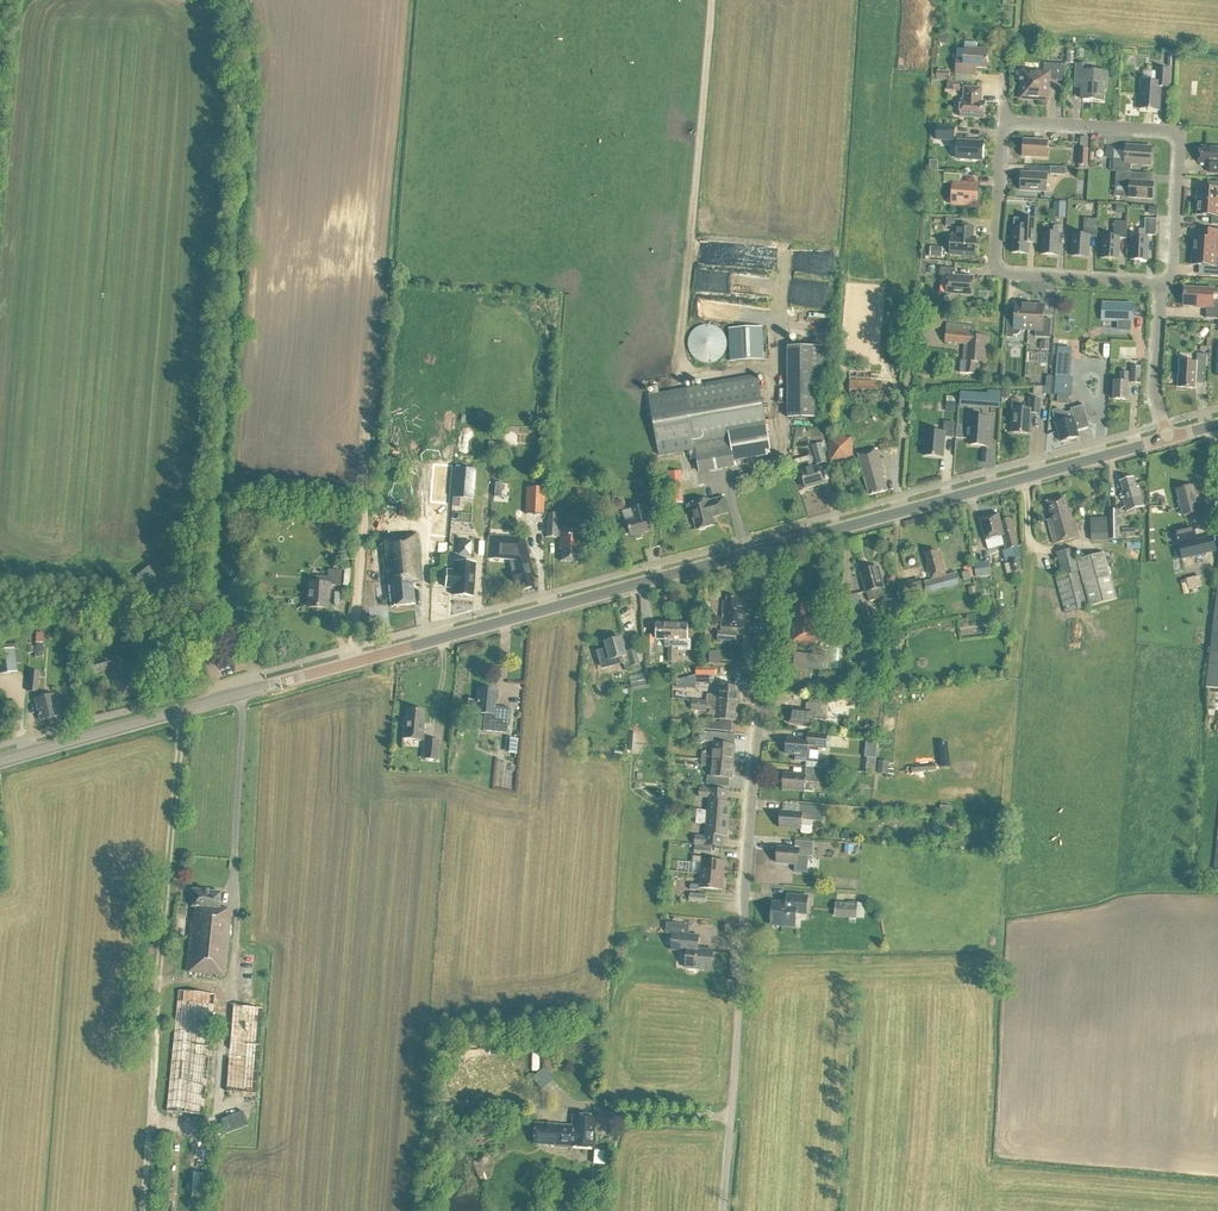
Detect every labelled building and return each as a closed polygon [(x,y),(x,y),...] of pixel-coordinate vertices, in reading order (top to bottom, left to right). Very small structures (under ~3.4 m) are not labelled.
[(957,50),(957,60),(956,75),(975,76),(975,68),(986,69),(987,51),(977,51),(977,44),(965,43),(964,50),(957,50)] [(1066,65),(1058,65),(1044,64),(1044,74),(1022,72),(1020,99),(1047,101),(1048,81),(1065,82),(1066,65)] [(1082,100),(1102,101),(1103,90),(1105,91),(1106,73),(1087,72),(1087,65),(1076,65),(1075,83),(1083,83),(1082,100)] [(1145,73),(1144,82),(1141,82),(1140,95),(1136,95),(1135,107),(1139,108),(1139,110),(1160,111),(1161,88),(1169,88),(1170,71),(1156,70),(1156,73),(1145,73)] [(948,81),(947,91),(960,92),(960,82),(948,81)] [(985,103),(980,102),(981,89),(964,88),(964,101),(961,101),(960,118),(984,119),(985,103)] [(937,127),(936,141),(954,143),(955,128),(937,127)] [(1079,169),(1086,169),(1087,167),(1088,167),(1089,150),(1088,150),(1089,139),(1081,138),(1080,149),(1079,149),(1078,167),(1079,167),(1079,169)] [(1058,142),(1024,140),(1023,157),(1057,159),(1058,142)] [(956,159),(981,161),(982,143),(957,142),(956,159)] [(1114,151),(1114,160),(1113,171),(1125,172),(1125,164),(1150,166),(1151,148),(1126,146),(1126,152),(1114,151)] [(1200,164),(1210,164),(1209,173),(1217,174),(1217,149),(1201,148),(1200,164)] [(1051,176),(1065,177),(1066,169),(1051,168),(1051,176)] [(1116,172),(1115,188),(1129,189),(1129,198),(1153,200),(1154,183),(1140,182),(1140,174),(1116,172)] [(1047,175),(1022,173),(1021,191),(1046,192),(1047,175)] [(976,206),(977,186),(960,185),(961,175),(944,174),(943,184),(955,185),(953,204),(976,206)] [(1198,189),(1197,203),(1217,204),(1217,183),(1208,182),(1207,190),(1198,189)] [(1053,218),(1066,218),(1066,204),(1054,203),(1053,218)] [(1197,203),(1196,216),(1212,217),(1212,226),(1217,226),(1217,204),(1197,203)] [(1085,204),(1085,213),(1093,213),(1093,204),(1085,204)] [(1157,207),(1156,214),(1165,215),(1166,207),(1157,207)] [(975,257),(976,239),(972,239),(973,228),(962,227),(963,220),(946,219),(946,227),(957,228),(957,238),(951,238),(950,255),(975,257)] [(1072,257),(1088,258),(1089,237),(1096,238),(1097,220),(1084,219),(1083,236),(1073,235),(1072,257)] [(1145,219),(1145,230),(1144,236),(1148,236),(1156,236),(1157,220),(1145,219)] [(1024,220),(1023,233),(1013,232),(1012,254),(1028,254),(1028,245),(1036,246),(1037,220),(1024,220)] [(1104,237),(1102,259),(1118,260),(1119,239),(1126,239),(1127,223),(1115,222),(1114,238),(1104,237)] [(1042,255),(1058,256),(1059,227),(1054,227),(1053,234),(1043,234),(1042,255)] [(1139,239),(1132,239),(1131,260),(1147,261),(1148,240),(1148,236),(1144,236),(1145,230),(1139,230),(1139,239)] [(1194,239),(1193,252),(1217,254),(1217,233),(1199,232),(1198,239),(1194,239)] [(942,258),(943,248),(930,247),(930,257),(942,258)] [(1217,277),(1217,254),(1193,252),(1192,266),(1211,267),(1211,277),(1217,277)] [(956,270),(941,269),(940,276),(948,277),(947,294),(972,296),(973,278),(955,277),(956,270)] [(1184,288),(1183,306),(1199,307),(1199,308),(1206,309),(1206,319),(1217,319),(1217,304),(1213,303),(1214,290),(1184,288)] [(1070,306),(1092,308),(1093,296),(1071,294),(1070,306)] [(1015,318),(1008,318),(1006,339),(1013,339),(1014,336),(1016,336),(1019,335),(1021,333),(1021,330),(1028,331),(1030,306),(1023,306),(1023,304),(1016,304),(1015,318)] [(1103,304),(1102,320),(1120,321),(1120,331),(1131,331),(1132,305),(1103,304)] [(1030,306),(1028,331),(1036,331),(1035,338),(1051,339),(1052,320),(1043,320),(1044,305),(1037,305),(1037,307),(1030,306)] [(976,363),(985,364),(987,337),(973,336),(973,327),(947,324),(945,343),(965,344),(964,361),(961,361),(960,373),(975,375),(976,363)] [(696,329),(692,333),(689,339),(688,345),(689,351),(692,356),(696,360),(702,363),(708,364),(714,363),(719,360),(723,356),(726,351),(727,345),(726,339),(723,333),(719,329),(714,326),(708,325),(702,326),(696,329)] [(1203,326),(1197,334),(1204,339),(1210,331),(1203,326)] [(763,328),(729,330),(731,362),(764,359),(763,328)] [(1057,349),(1077,349),(1077,339),(1058,338),(1057,349)] [(1078,339),(1077,348),(1092,350),(1093,341),(1078,339)] [(1040,342),(1040,351),(1048,351),(1049,343),(1040,342)] [(1121,343),(1121,354),(1138,354),(1139,343),(1121,343)] [(815,418),(815,372),(825,372),(825,348),(788,348),(788,372),(792,372),(792,419),(815,418)] [(1196,370),(1206,371),(1207,355),(1197,354),(1197,363),(1180,362),(1178,389),(1195,390),(1196,370)] [(1070,378),(1072,359),(1056,358),(1053,395),(1057,395),(1067,396),(1069,396),(1072,396),(1073,378),(1070,378)] [(1108,376),(1109,361),(1102,361),(1101,375),(1108,376)] [(1130,384),(1140,384),(1141,368),(1131,367),(1130,384)] [(1113,400),(1128,401),(1129,383),(1128,383),(1128,373),(1121,373),(1121,382),(1114,382),(1113,400)] [(1051,395),(1052,377),(1046,376),(1045,387),(1035,387),(1035,395),(1051,395)] [(758,378),(685,391),(649,398),(660,457),(695,451),(697,459),(699,472),(735,466),(734,461),(772,454),(758,378)] [(850,393),(878,394),(878,382),(850,381),(850,393)] [(1003,389),(1002,399),(1010,400),(1011,390),(1003,389)] [(985,394),(984,405),(1001,407),(1002,395),(985,394)] [(1031,400),(1030,410),(1014,409),(1012,434),(1031,435),(1032,414),(1040,414),(1041,400),(1031,400)] [(955,413),(956,402),(946,402),(946,413),(955,413)] [(1079,437),(1074,419),(1072,412),(1066,413),(1059,409),(1053,411),(1054,417),(1056,424),(1061,442),(1079,437)] [(990,418),(971,417),(971,428),(972,428),(970,445),(986,447),(988,429),(989,429),(990,418)] [(925,447),(925,456),(944,458),(945,438),(954,438),(955,423),(945,422),(944,433),(926,431),(924,446),(925,447)] [(854,461),(852,438),(845,439),(845,438),(829,438),(830,463),(854,461)] [(825,443),(812,447),(817,465),(827,463),(823,450),(827,449),(825,443)] [(885,478),(878,450),(859,455),(870,496),(887,491),(884,478),(885,478)] [(819,467),(810,469),(808,463),(800,465),(806,489),(823,484),(819,467)] [(473,500),(475,470),(455,468),(452,498),(473,500)] [(683,504),(682,473),(668,473),(669,505),(683,504)] [(1127,512),(1144,507),(1139,488),(1136,488),(1134,478),(1121,482),(1123,492),(1121,493),(1127,512)] [(646,483),(637,486),(638,493),(648,491),(646,483)] [(660,511),(660,488),(650,487),(649,510),(660,511)] [(1202,511),(1198,495),(1196,496),(1193,487),(1177,491),(1184,516),(1202,511)] [(525,515),(543,516),(545,489),(526,489),(525,515)] [(1080,537),(1072,509),(1069,510),(1065,497),(1047,502),(1052,519),(1048,520),(1054,544),(1080,537)] [(728,514),(724,498),(709,502),(709,500),(690,505),(697,531),(699,530),(701,531),(705,530),(706,528),(715,526),(713,517),(728,514)] [(624,510),(622,502),(614,504),(616,512),(624,510)] [(644,509),(633,512),(635,520),(622,524),(626,536),(631,534),(632,537),(634,536),(637,540),(643,539),(643,534),(651,532),(647,517),(646,517),(644,509)] [(1109,512),(1109,540),(1131,540),(1131,538),(1135,538),(1135,537),(1140,537),(1140,530),(1135,530),(1122,530),(1122,532),(1120,532),(1120,511),(1109,512)] [(579,544),(579,533),(581,533),(581,529),(557,528),(558,514),(547,514),(546,537),(559,538),(559,550),(561,550),(561,562),(577,563),(578,550),(580,551),(581,544),(579,544)] [(1001,522),(999,515),(999,514),(980,519),(986,541),(1002,537),(1006,550),(1002,551),(1005,562),(1021,558),(1010,520),(1001,522)] [(1108,542),(1107,519),(1090,520),(1091,543),(1108,542)] [(431,550),(447,552),(449,521),(433,520),(431,550)] [(1174,532),(1178,546),(1172,547),(1173,551),(1172,551),(1174,559),(1187,555),(1187,556),(1199,553),(1197,545),(1198,545),(1194,527),(1190,528),(1174,532)] [(381,539),(384,574),(372,576),(373,588),(389,587),(391,608),(414,605),(412,584),(421,583),(416,535),(381,539)] [(488,559),(509,561),(512,573),(514,584),(519,583),(521,591),(534,587),(531,578),(534,577),(524,538),(489,536),(488,559)] [(174,547),(165,555),(158,560),(165,570),(172,564),(171,562),(180,555),(174,547)] [(1104,553),(1077,560),(1074,550),(1057,554),(1063,577),(1057,579),(1066,614),(1116,600),(1104,553)] [(960,585),(957,573),(946,576),(942,561),(940,561),(937,552),(926,555),(929,564),(927,565),(931,580),(924,582),(927,594),(960,585)] [(450,568),(448,586),(456,587),(455,594),(475,596),(478,562),(458,560),(457,569),(450,568)] [(1012,573),(1020,572),(1018,560),(1010,562),(1012,573)] [(974,564),(976,578),(990,577),(988,563),(974,564)] [(156,579),(147,568),(142,572),(150,584),(156,579)] [(869,602),(876,600),(885,598),(883,588),(884,588),(878,568),(861,573),(867,593),(869,602)] [(329,585),(340,586),(341,572),(329,571),(328,577),(316,577),(315,584),(309,583),(307,607),(326,609),(327,595),(329,595),(329,585)] [(968,571),(961,573),(963,581),(970,579),(968,571)] [(150,584),(142,572),(136,577),(145,588),(150,584)] [(909,596),(916,594),(914,587),(907,589),(909,596)] [(1207,689),(1217,690),(1217,589),(1207,689)] [(1192,590),(1192,598),(1213,598),(1213,591),(1192,590)] [(847,612),(856,609),(852,596),(843,598),(847,612)] [(745,629),(747,609),(737,608),(738,598),(728,597),(727,602),(724,602),(722,627),(722,632),(719,632),(718,641),(736,642),(737,634),(733,633),(733,628),(745,629)] [(1201,612),(1201,601),(1189,600),(1189,612),(1201,612)] [(806,616),(807,604),(798,603),(798,607),(795,607),(794,616),(792,641),(800,642),(800,644),(816,645),(818,617),(806,616)] [(96,616),(100,630),(114,626),(110,612),(96,616)] [(672,648),(673,625),(657,624),(656,640),(665,640),(665,648),(669,648),(669,662),(676,662),(676,648),(672,648)] [(688,640),(689,625),(673,625),(672,648),(676,648),(678,648),(678,651),(691,651),(691,640),(688,640)] [(36,632),(36,642),(43,643),(44,633),(36,632)] [(654,657),(655,636),(646,636),(645,657),(654,657)] [(755,637),(743,636),(741,660),(748,661),(750,643),(754,644),(755,637)] [(633,671),(641,669),(640,665),(639,663),(636,651),(636,650),(628,652),(626,653),(622,639),(606,643),(611,661),(623,657),(626,668),(632,667),(633,671)] [(902,654),(902,640),(889,639),(889,654),(902,654)] [(14,650),(0,651),(0,675),(17,673),(16,665),(15,661),(14,650)] [(636,651),(639,663),(646,661),(643,650),(636,651)] [(715,664),(714,652),(705,652),(705,665),(715,664)] [(793,669),(824,671),(825,657),(795,654),(793,669)] [(138,695),(135,682),(137,681),(130,655),(122,657),(121,656),(91,664),(94,673),(109,669),(114,687),(116,687),(119,700),(138,695)] [(790,684),(791,663),(784,662),(782,684),(790,684)] [(696,668),(696,677),(716,677),(716,668),(696,668)] [(27,692),(38,693),(39,673),(29,672),(27,692)] [(695,688),(695,678),(695,676),(677,681),(677,688),(695,688)] [(632,690),(647,687),(646,682),(631,685),(632,690)] [(628,685),(621,686),(623,696),(630,695),(628,685)] [(708,695),(707,702),(739,705),(741,688),(720,686),(719,696),(714,696),(714,695),(708,695)] [(478,690),(477,702),(469,701),(469,699),(468,699),(467,714),(468,713),(485,714),(483,731),(507,734),(509,709),(495,707),(496,692),(478,690)] [(58,716),(53,695),(35,700),(40,721),(58,716)] [(810,697),(809,704),(807,704),(806,711),(791,709),(789,723),(811,726),(812,720),(827,721),(828,706),(822,705),(823,698),(810,697)] [(692,701),(691,710),(706,712),(707,702),(692,701)] [(717,720),(721,720),(720,724),(706,722),(705,730),(732,733),(733,721),(738,722),(739,705),(707,702),(707,709),(712,709),(718,709),(717,720)] [(403,739),(423,741),(424,722),(423,722),(424,711),(407,709),(406,720),(404,720),(403,739)] [(736,745),(735,745),(735,736),(705,733),(704,731),(699,731),(695,734),(694,739),(697,743),(703,744),(705,741),(715,742),(714,754),(708,754),(708,753),(703,752),(702,759),(734,762),(736,745)] [(818,764),(819,748),(826,749),(827,735),(809,733),(809,740),(788,739),(786,754),(795,755),(795,762),(818,764)] [(637,752),(638,734),(630,734),(628,751),(637,752)] [(518,739),(506,738),(504,753),(516,754),(518,739)] [(422,760),(438,761),(440,741),(424,740),(422,760)] [(733,779),(734,762),(702,759),(701,766),(707,767),(707,766),(712,767),(712,777),(708,776),(707,785),(729,787),(730,779),(733,779)] [(888,775),(889,762),(878,761),(878,774),(888,775)] [(875,774),(876,764),(864,763),(864,773),(875,774)] [(937,772),(936,766),(912,768),(912,774),(937,772)] [(805,782),(819,783),(820,769),(806,767),(805,776),(785,774),(783,790),(805,791),(805,782)] [(1207,882),(1217,883),(1217,779),(1207,882)] [(698,810),(697,817),(729,820),(730,803),(728,803),(730,791),(701,789),(700,798),(710,799),(708,812),(703,811),(698,810)] [(823,822),(824,807),(799,805),(798,813),(781,812),(780,828),(801,829),(801,834),(812,835),(813,821),(823,822)] [(665,806),(664,814),(677,815),(677,807),(665,806)] [(664,814),(664,822),(676,823),(677,815),(664,814)] [(727,837),(729,820),(697,817),(696,824),(702,825),(702,824),(707,825),(706,835),(706,837),(696,837),(695,845),(723,848),(724,837),(727,837)] [(853,841),(853,831),(845,831),(844,841),(853,841)] [(799,856),(813,857),(814,842),(796,841),(795,849),(778,848),(777,863),(798,865),(799,856)] [(695,855),(711,856),(711,849),(696,848),(695,855)] [(701,874),(724,876),(725,862),(703,860),(703,857),(694,856),(693,862),(702,863),(701,874)] [(834,878),(835,870),(825,869),(824,877),(834,878)] [(724,876),(701,874),(700,885),(691,884),(691,890),(700,891),(700,888),(723,891),(724,876)] [(221,893),(193,890),(191,907),(195,908),(194,922),(192,922),(187,973),(224,976),(231,911),(219,909),(221,893)] [(689,902),(706,904),(707,896),(690,894),(689,902)] [(774,902),(772,924),(772,926),(795,928),(796,914),(807,915),(808,897),(788,895),(788,904),(774,902)] [(856,920),(856,919),(865,920),(866,905),(858,904),(858,903),(849,902),(849,904),(836,903),(835,918),(856,920)] [(699,936),(690,935),(691,926),(667,924),(666,933),(673,934),(672,951),(688,952),(686,968),(688,969),(690,970),(694,970),(696,969),(712,971),(714,951),(698,949),(699,936)] [(170,954),(169,964),(177,965),(178,955),(170,954)] [(166,1112),(203,1115),(215,995),(178,991),(166,1112)] [(233,1007),(226,1093),(256,1095),(263,1009),(233,1007)] [(489,1055),(503,1055),(502,1045),(488,1045),(489,1055)] [(544,1089),(556,1077),(545,1066),(533,1077),(544,1089)] [(226,1134),(248,1126),(242,1112),(221,1120),(226,1134)] [(570,1147),(594,1148),(596,1117),(572,1116),(572,1126),(535,1124),(533,1144),(554,1145),(554,1147),(570,1148),(570,1147)] [(596,1148),(595,1163),(607,1163),(608,1149),(596,1148)] [(608,1171),(590,1168),(589,1179),(607,1181),(608,1171)] [(195,1181),(189,1180),(188,1189),(195,1190),(194,1194),(201,1195),(204,1173),(196,1172),(195,1181)]
